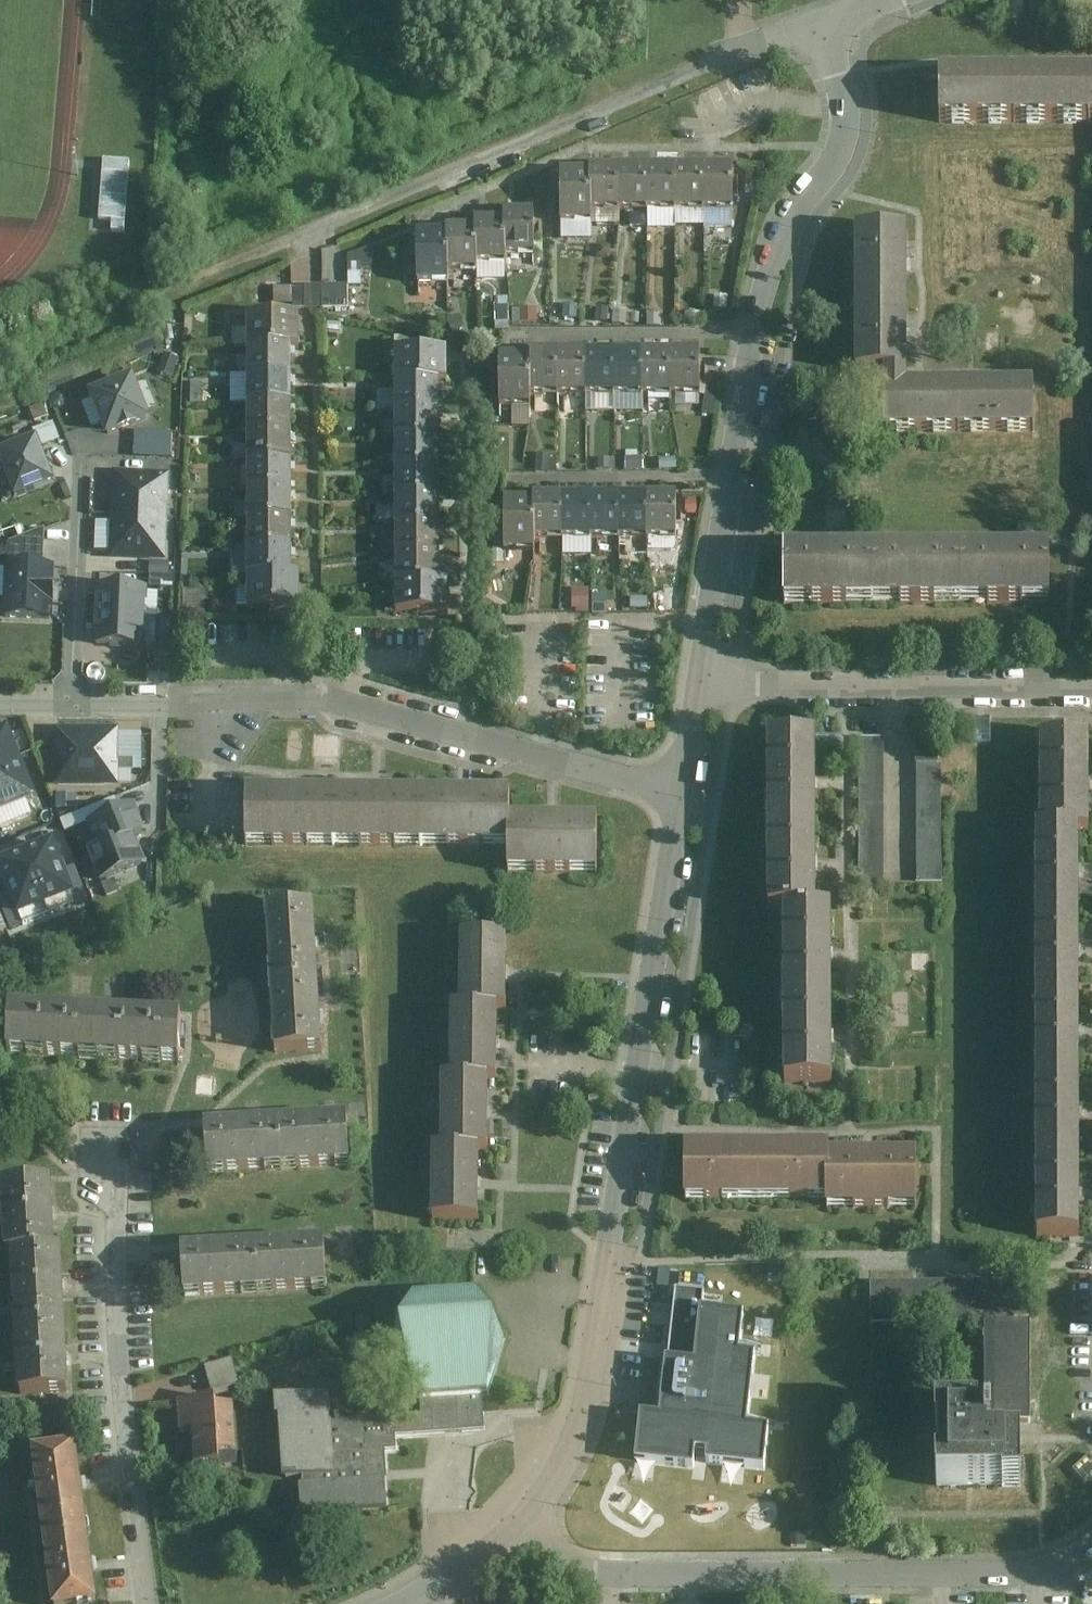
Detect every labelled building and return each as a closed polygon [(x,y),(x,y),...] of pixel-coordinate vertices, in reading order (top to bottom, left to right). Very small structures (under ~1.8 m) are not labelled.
[(102,220),(114,220),(114,231),(135,232),(137,159),(104,159),(102,220)] [(593,166),(593,171),(593,211),(622,210),(622,166),(593,166)] [(650,167),(622,166),(622,210),(650,210),(650,167)] [(678,166),(650,167),(650,210),(679,210),(678,166)] [(706,166),(678,166),(679,210),(707,210),(706,166)] [(734,166),(706,166),(707,210),(735,210),(734,166)] [(593,171),(562,171),(562,223),(593,223),(593,211),(593,171)] [(506,213),(507,220),(508,255),(536,255),(536,212),(506,213)] [(508,255),(507,220),(476,220),(477,228),(478,264),(507,264),(508,255)] [(449,228),(449,232),(450,272),(478,272),(478,264),(477,228),(449,228)] [(907,230),(856,230),(857,302),(908,302),(907,230)] [(450,272),(449,232),(419,233),(420,285),(450,284),(450,272)] [(352,285),(367,285),(367,254),(353,254),(352,285)] [(349,308),(349,285),(293,286),(293,310),(349,308)] [(908,302),(857,302),(858,372),(888,372),(909,372),(908,302)] [(501,308),(501,325),(534,325),(534,307),(501,308)] [(247,316),(247,347),(293,347),(300,347),(300,316),(247,316)] [(247,347),(248,376),(293,376),(293,347),(247,347)] [(396,351),(396,383),(441,383),(449,383),(448,351),(396,351)] [(645,396),(645,352),(616,353),(616,396),(645,396)] [(674,352),(645,352),(645,396),(673,396),(674,352)] [(703,396),(703,353),(674,352),(673,396),(703,396)] [(532,353),(532,357),(532,396),(560,396),(560,353),(532,353)] [(588,396),(588,353),(560,353),(560,396),(588,396)] [(616,353),(588,353),(588,396),(616,396),(616,353)] [(166,355),(159,374),(174,380),(181,361),(166,355)] [(532,396),(532,357),(501,357),(502,408),(532,408),(532,396)] [(888,372),(888,387),(910,387),(909,372),(888,372)] [(293,376),(248,376),(247,404),(292,403),(293,376)] [(137,378),(92,396),(109,441),(155,423),(137,378)] [(441,415),(441,383),(396,383),(396,416),(441,415)] [(888,387),(885,387),(884,431),(966,432),(966,387),(910,387),(888,387)] [(1041,387),(966,387),(966,432),(1041,431),(1041,387)] [(247,404),(247,433),(292,432),(292,403),(247,404)] [(396,416),(396,443),(441,443),(441,415),(396,416)] [(292,432),(247,433),(247,462),(292,462),(292,432)] [(0,457),(0,461),(16,503),(58,487),(40,442),(0,457)] [(396,443),(396,473),(441,473),(441,443),(396,443)] [(247,462),(247,490),(292,490),(292,462),(247,462)] [(169,475),(115,473),(114,516),(168,518),(169,475)] [(441,473),(396,473),(397,502),(442,502),(441,473)] [(292,490),(247,490),(247,520),(292,520),(292,490)] [(592,541),(621,541),(621,496),(592,497),(592,541)] [(649,496),(621,496),(621,541),(649,541),(649,496)] [(649,496),(649,541),(678,540),(678,496),(649,496)] [(535,540),(564,540),(563,497),(535,497),(535,501),(535,540)] [(592,497),(563,497),(564,540),(592,541),(592,497)] [(535,540),(535,501),(506,501),(505,554),(536,553),(535,540)] [(397,502),(396,530),(442,530),(442,502),(397,502)] [(168,518),(114,516),(112,560),(166,562),(168,518)] [(292,520),(247,520),(247,548),(292,548),(292,520)] [(442,530),(396,530),(396,558),(442,558),(442,530)] [(9,567),(45,569),(47,531),(9,546),(9,567)] [(292,548),(247,548),(247,577),(293,576),(292,548)] [(1051,603),(1050,552),(966,553),(965,604),(1051,603)] [(875,553),(785,553),(784,603),(875,604),(875,553)] [(966,553),(875,553),(875,604),(965,604),(966,553)] [(442,558),(396,558),(396,584),(442,584),(442,558)] [(45,569),(9,567),(7,620),(54,621),(56,569),(45,569)] [(301,609),(300,576),(293,576),(247,577),(248,610),(301,609)] [(442,584),(396,584),(396,616),(449,616),(448,584),(442,584)] [(148,589),(98,588),(97,618),(147,619),(148,589)] [(147,619),(97,618),(97,647),(146,648),(147,619)] [(0,731),(0,772),(24,762),(10,727),(0,731)] [(120,727),(59,727),(59,784),(120,784),(120,727)] [(1042,831),(1084,831),(1091,831),(1091,739),(1041,738),(1042,831)] [(818,740),(770,740),(769,828),(817,828),(818,740)] [(885,905),(885,740),(861,740),(861,905),(885,905)] [(943,900),(943,741),(918,741),(919,900),(943,900)] [(0,772),(0,813),(38,798),(24,762),(0,772)] [(335,792),(247,793),(248,846),(335,846),(335,792)] [(422,793),(335,792),(335,846),(422,848),(422,793)] [(510,793),(422,793),(422,848),(511,848),(511,822),(510,793)] [(137,803),(89,822),(100,850),(138,835),(148,831),(137,803)] [(599,822),(511,822),(511,848),(510,874),(599,874),(599,822)] [(769,913),(786,913),(818,913),(817,828),(769,828),(769,913)] [(1038,831),(1037,913),(1084,913),(1084,831),(1042,831),(1038,831)] [(148,861),(138,835),(100,850),(92,853),(102,879),(148,861)] [(54,844),(27,854),(46,902),(72,892),(54,844)] [(27,854),(1,864),(19,912),(46,902),(27,854)] [(271,984),(318,981),(314,906),(267,907),(271,984)] [(785,1002),(833,1002),(833,913),(818,913),(786,913),(785,1002)] [(1084,913),(1037,913),(1037,994),(1084,994),(1084,913)] [(461,1009),(498,1009),(506,1009),(506,934),(461,933),(461,1009)] [(271,984),(276,1052),(322,1049),(318,981),(271,984)] [(1037,994),(1038,1075),(1083,1075),(1084,994),(1037,994)] [(785,1002),(785,1084),(833,1084),(833,1002),(785,1002)] [(498,1078),(498,1009),(461,1009),(451,1009),(451,1078),(487,1078),(498,1078)] [(9,1011),(8,1057),(93,1060),(94,1014),(9,1011)] [(94,1014),(93,1060),(178,1062),(179,1016),(94,1014)] [(1083,1075),(1038,1075),(1037,1157),(1082,1157),(1083,1075)] [(487,1148),(487,1078),(451,1078),(443,1078),(443,1147),(479,1148),(487,1148)] [(278,1120),(281,1169),(350,1164),(347,1117),(278,1120)] [(205,1125),(208,1173),(281,1169),(278,1120),(205,1125)] [(433,1147),(433,1220),(478,1220),(479,1148),(443,1147),(433,1147)] [(760,1150),(687,1150),(686,1205),(759,1205),(760,1150)] [(832,1150),(760,1150),(759,1205),(832,1206),(832,1161),(832,1150)] [(1082,1157),(1037,1157),(1036,1236),(1082,1237),(1082,1157)] [(918,1217),(918,1160),(832,1161),(832,1206),(831,1217),(918,1217)] [(53,1248),(51,1182),(4,1184),(6,1250),(12,1249),(53,1248)] [(324,1242),(255,1245),(258,1293),(327,1288),(324,1242)] [(182,1248),(185,1297),(258,1293),(255,1245),(182,1248)] [(61,1248),(53,1248),(12,1249),(17,1324),(65,1322),(61,1248)] [(942,1323),(941,1279),(870,1280),(871,1324),(942,1323)] [(941,1279),(942,1323),(981,1323),(1007,1323),(1007,1279),(941,1279)] [(475,1285),(412,1290),(396,1312),(393,1345),(419,1395),(421,1413),(332,1419),(330,1392),(279,1394),(285,1478),(298,1477),(300,1511),(387,1505),(385,1449),(397,1448),(396,1434),(486,1430),(483,1395),(489,1394),(506,1336),(492,1306),(475,1285)] [(705,1293),(676,1290),(660,1417),(641,1414),(635,1461),(693,1468),(696,1451),(707,1452),(706,1463),(764,1470),(769,1431),(748,1428),(757,1356),(740,1354),(745,1316),(703,1310),(705,1293)] [(21,1394),(69,1391),(65,1322),(17,1324),(21,1394)] [(1007,1323),(981,1323),(981,1410),(981,1422),(1018,1422),(1029,1422),(1030,1322),(1007,1323)] [(238,1383),(232,1357),(204,1364),(211,1390),(238,1383)] [(193,1463),(216,1462),(215,1448),(235,1447),(232,1401),(211,1402),(211,1397),(176,1399),(179,1428),(192,1427),(193,1463)] [(1019,1487),(1018,1422),(981,1422),(981,1410),(930,1410),(930,1488),(1019,1487)] [(42,1529),(86,1523),(76,1449),(32,1453),(42,1529)] [(95,1601),(86,1523),(42,1529),(51,1603),(72,1603),(95,1601)]
